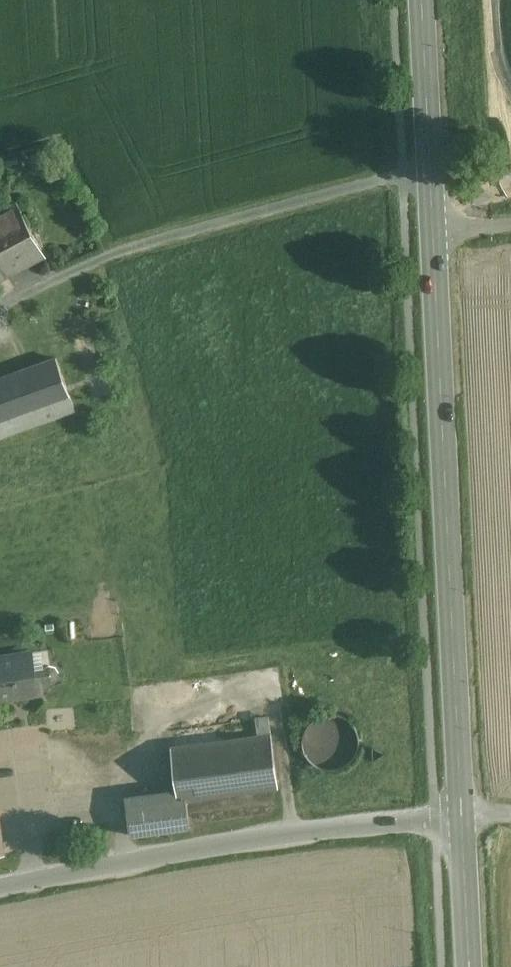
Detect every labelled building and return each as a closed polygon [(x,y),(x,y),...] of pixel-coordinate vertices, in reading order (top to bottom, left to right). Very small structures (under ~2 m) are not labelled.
[(0,212),(0,266),(5,276),(6,278),(45,256),(17,203),(0,212)] [(0,379),(0,421),(27,411),(32,425),(75,409),(57,358),(0,379)] [(0,658),(0,698),(37,692),(31,653),(0,658)] [(356,752),(358,742),(355,731),(349,722),(340,716),(330,714),(319,716),(311,722),(305,731),(303,742),(305,753),(311,762),(320,768),(331,770),(341,768),(350,762),(356,752)] [(269,718),(256,720),(258,737),(271,735),(269,718)] [(258,737),(171,748),(178,800),(186,799),(278,787),(271,735),(258,737)] [(178,798),(126,805),(130,835),(190,827),(186,799),(178,800),(178,798)]
